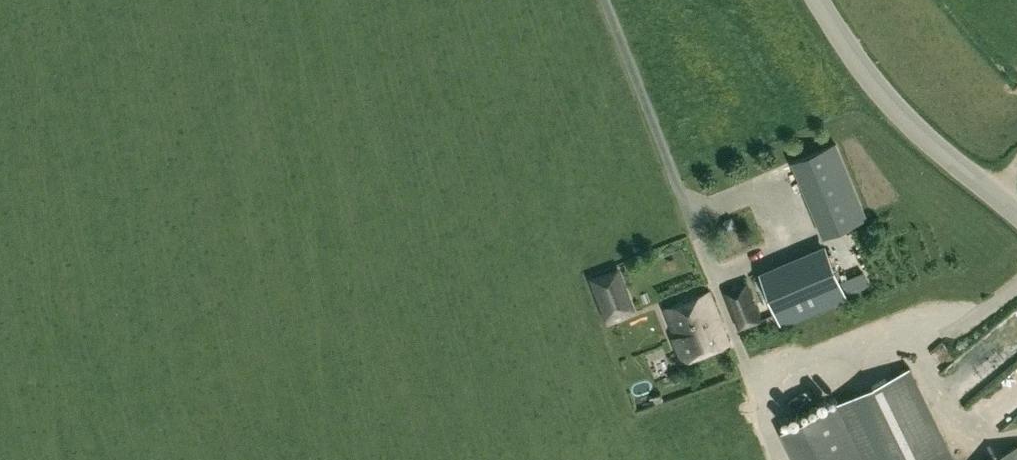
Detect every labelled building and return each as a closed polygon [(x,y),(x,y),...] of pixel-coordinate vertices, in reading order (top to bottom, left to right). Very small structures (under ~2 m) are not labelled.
[(835,143),(795,160),(826,234),(866,217),(835,143)] [(825,245),(766,267),(787,319),(846,295),(825,245)] [(618,269),(594,278),(600,297),(625,288),(618,269)] [(726,293),(740,328),(760,319),(746,285),(726,293)] [(666,310),(684,360),(729,343),(710,293),(666,310)] [(949,446),(910,366),(781,430),(796,459),(956,459),(949,446)] [(989,459),(1016,459),(1016,446),(989,459)]
